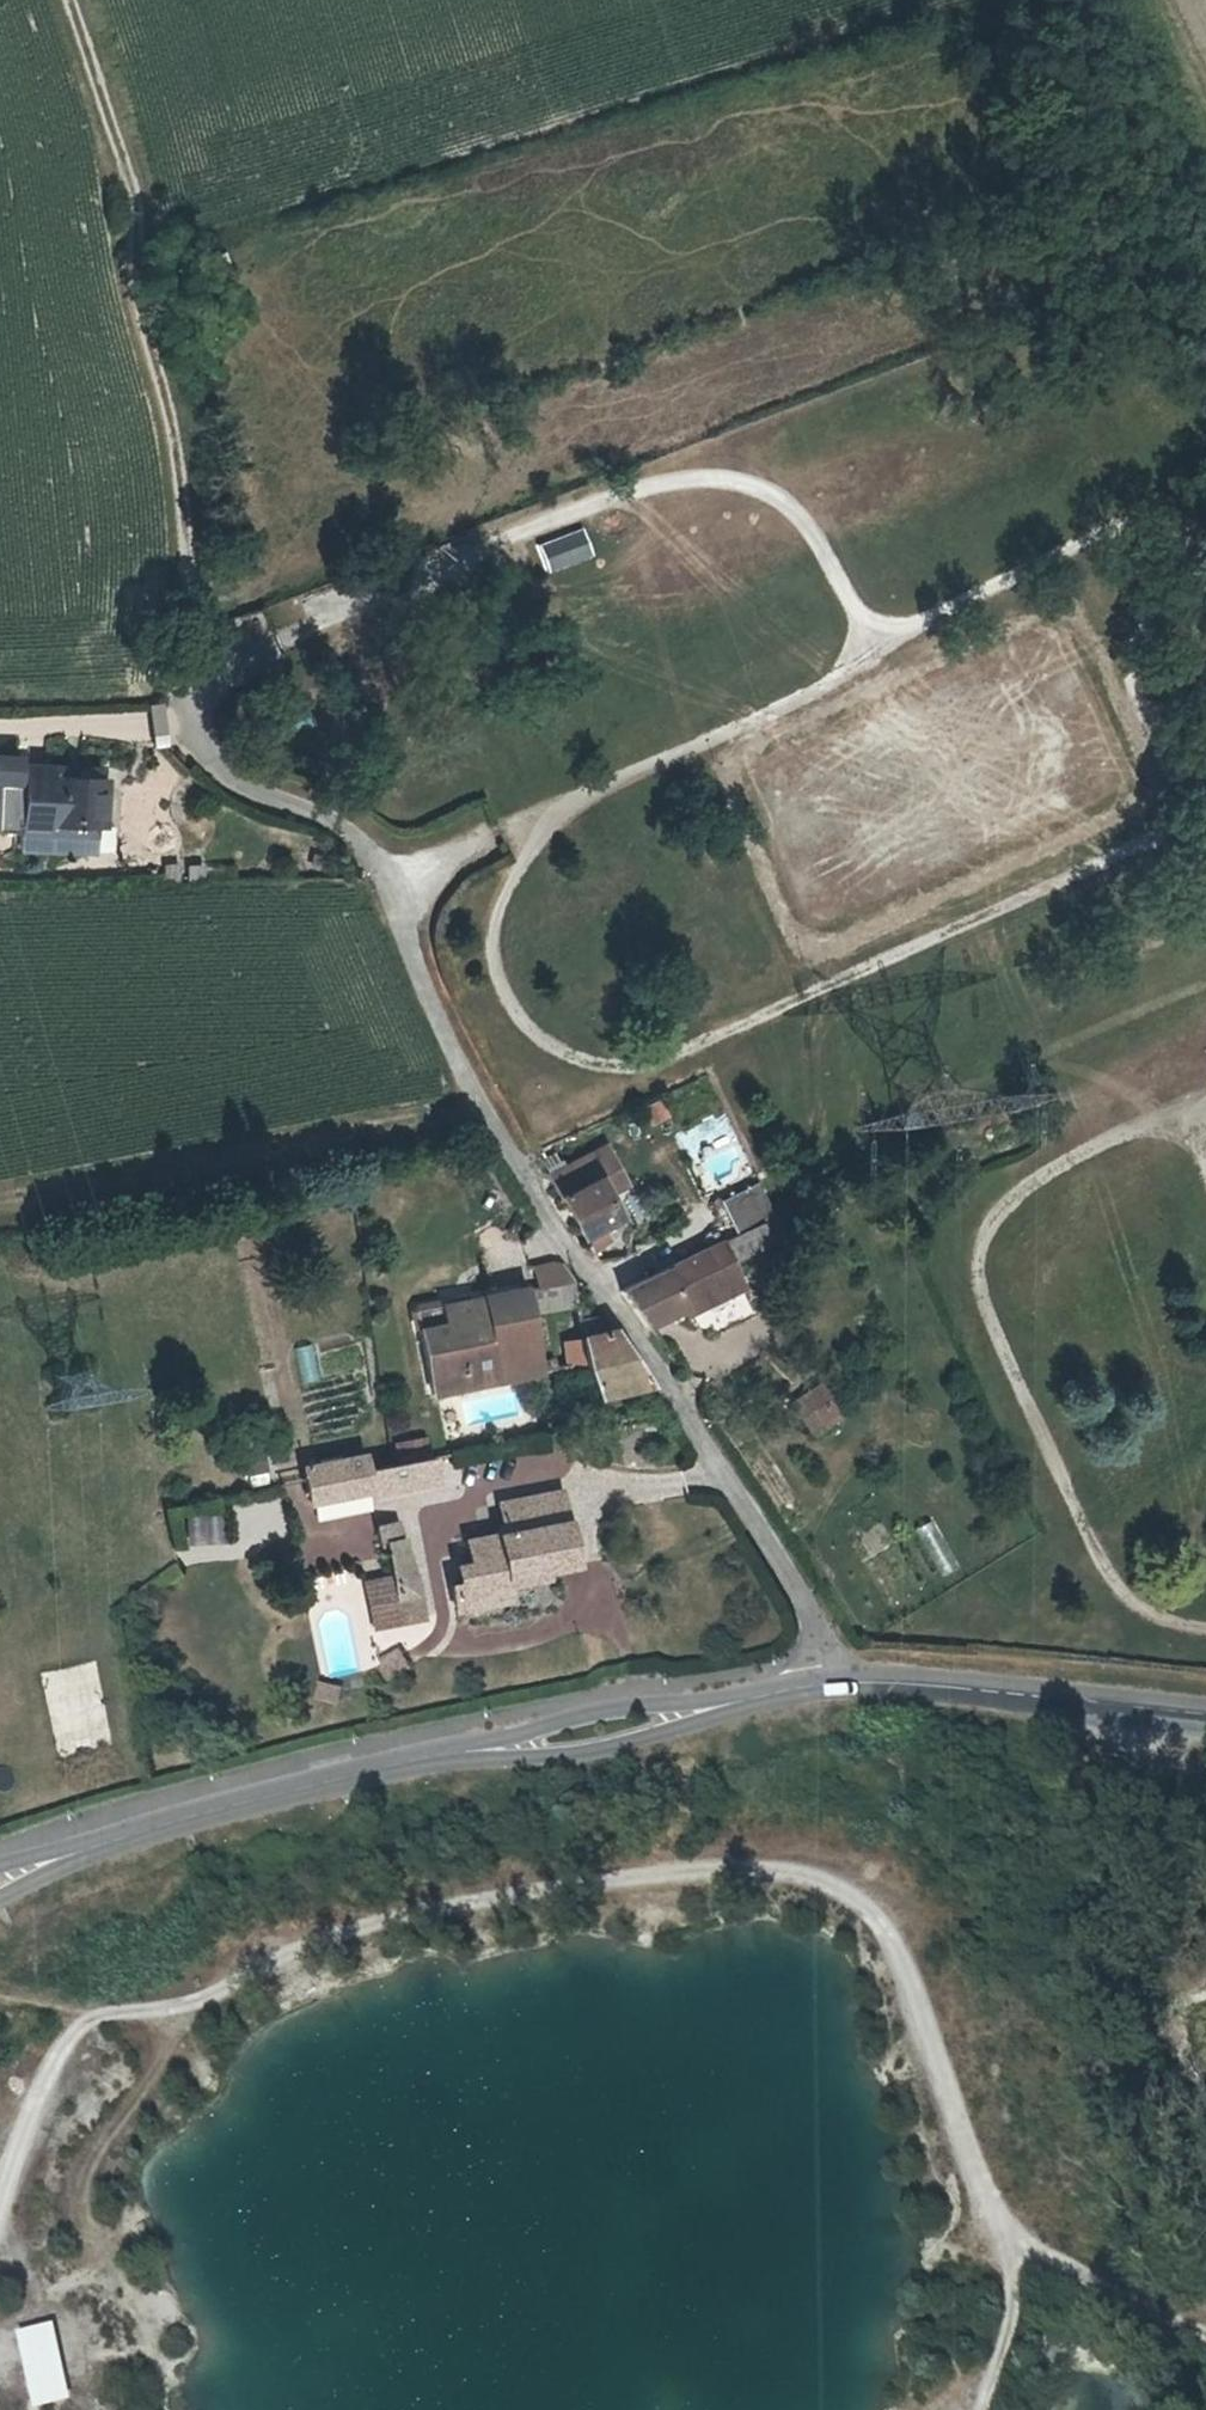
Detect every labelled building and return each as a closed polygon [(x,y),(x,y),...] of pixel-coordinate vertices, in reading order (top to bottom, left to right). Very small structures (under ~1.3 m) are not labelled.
[(3,766),(0,825),(0,833),(21,834),(21,828),(28,828),(26,846),(96,852),(97,826),(107,826),(110,781),(75,779),(76,769),(30,767),(29,784),(23,783),(24,767),(3,766)] [(663,1098),(642,1106),(649,1126),(671,1118),(663,1098)] [(608,1148),(554,1175),(583,1234),(616,1220),(605,1198),(628,1187),(608,1148)] [(759,1181),(721,1199),(735,1230),(773,1212),(759,1181)] [(730,1239),(743,1266),(769,1254),(756,1227),(730,1239)] [(682,1312),(736,1288),(729,1272),(741,1267),(743,1266),(730,1239),(620,1290),(647,1329),(682,1312)] [(729,1272),(736,1288),(747,1282),(741,1267),(729,1272)] [(535,1272),(537,1291),(573,1286),(563,1270),(556,1269),(535,1272)] [(741,1300),(736,1288),(682,1312),(688,1325),(741,1300)] [(473,1300),(471,1289),(464,1290),(465,1301),(473,1300)] [(448,1322),(423,1326),(436,1388),(539,1374),(546,1373),(529,1292),(473,1300),(465,1301),(459,1302),(445,1304),(448,1322)] [(445,1304),(419,1308),(423,1326),(448,1322),(445,1304)] [(582,1325),(579,1325),(581,1337),(564,1339),(570,1368),(588,1366),(596,1401),(649,1392),(602,1322),(582,1325)] [(791,1402),(814,1437),(845,1417),(822,1382),(791,1402)] [(246,1457),(250,1478),(270,1474),(266,1453),(246,1457)] [(380,1471),(377,1456),(319,1468),(321,1482),(380,1471)] [(385,1469),(390,1493),(437,1485),(433,1460),(385,1469)] [(321,1482),(326,1502),(383,1491),(380,1471),(321,1482)] [(227,1549),(223,1514),(183,1519),(189,1563),(243,1556),(241,1541),(270,1537),(267,1521),(283,1519),(280,1497),(233,1504),(238,1548),(227,1549)] [(549,1578),(576,1573),(564,1513),(561,1500),(526,1506),(501,1512),(506,1539),(469,1546),(473,1568),(459,1570),(461,1589),(453,1590),(458,1620),(500,1612),(495,1588),(549,1578)] [(931,1518),(915,1527),(941,1575),(958,1566),(931,1518)] [(393,1546),(398,1545),(420,1542),(417,1523),(390,1528),(393,1546)] [(405,1580),(426,1577),(420,1542),(398,1545),(405,1580)] [(405,1580),(412,1622),(433,1618),(426,1577),(405,1580)] [(551,1586),(549,1578),(495,1588),(500,1612),(518,1607),(515,1593),(551,1586)] [(405,1652),(381,1663),(390,1681),(414,1670),(405,1652)] [(322,1685),(320,1703),(345,1706),(347,1687),(322,1685)] [(33,2409),(73,2404),(64,2325),(24,2329),(33,2409)]
